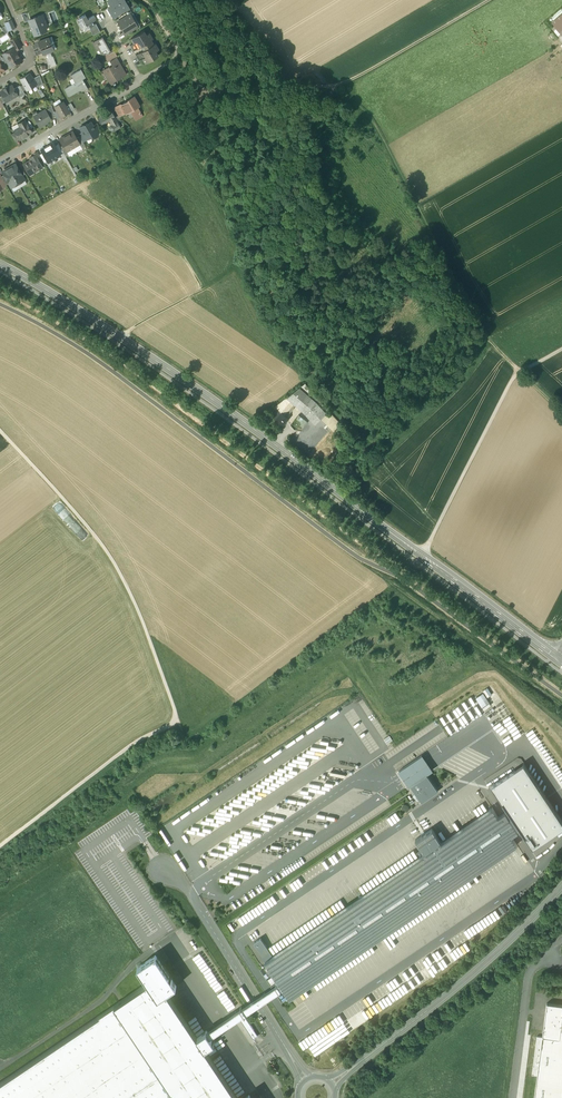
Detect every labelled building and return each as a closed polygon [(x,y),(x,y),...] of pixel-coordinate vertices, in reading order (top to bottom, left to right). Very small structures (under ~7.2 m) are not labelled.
[(112,4),(113,5),(109,7),(112,13),(116,11),(117,13),(127,7),(123,0),(122,0),(121,0),(110,0),(112,4)] [(28,11),(21,14),(24,21),(28,20),(28,19),(30,19),(28,11)] [(561,33),(561,12),(549,22),(559,35),(561,33)] [(87,18),(85,13),(79,16),(81,19),(78,21),(81,26),(84,25),(85,28),(89,27),(94,24),(93,24),(92,20),(96,18),(93,14),(87,18)] [(130,13),(117,20),(125,33),(137,26),(130,13)] [(30,19),(28,19),(28,20),(34,34),(46,29),(44,25),(45,24),(43,19),(42,19),(41,15),(30,19)] [(8,30),(14,27),(11,20),(5,23),(8,30)] [(94,24),(89,27),(93,34),(100,30),(95,22),(93,24),(94,24)] [(143,30),(130,37),(133,42),(136,40),(139,46),(141,45),(143,49),(142,50),(145,56),(142,58),(145,62),(158,55),(155,51),(159,49),(158,49),(155,43),(155,42),(153,43),(151,39),(153,38),(152,38),(149,32),(145,34),(143,30)] [(104,34),(99,37),(101,40),(94,44),(97,49),(100,48),(103,53),(112,48),(104,34)] [(16,37),(10,40),(14,47),(16,50),(21,46),(16,37)] [(46,38),(38,41),(38,42),(40,46),(41,46),(42,48),(41,48),(42,53),(43,54),(47,52),(47,51),(49,51),(53,50),(51,44),(51,45),(50,43),(50,42),(48,43),(46,38)] [(133,42),(129,44),(130,44),(133,49),(133,50),(139,46),(136,40),(133,42)] [(16,50),(14,47),(8,50),(9,52),(4,55),(10,66),(15,63),(16,63),(22,60),(16,50)] [(142,50),(135,54),(136,54),(139,59),(138,59),(138,60),(142,58),(145,56),(142,50)] [(116,55),(109,59),(112,64),(113,67),(119,63),(120,63),(116,55)] [(119,63),(113,67),(112,64),(109,65),(102,69),(104,68),(109,76),(107,77),(110,83),(110,84),(113,82),(115,81),(117,80),(117,78),(126,73),(126,72),(125,73),(119,63)] [(81,68),(71,74),(75,82),(64,88),(69,96),(82,88),(80,83),(84,81),(82,78),(85,76),(81,68)] [(30,73),(20,79),(26,90),(29,88),(31,89),(33,88),(33,86),(36,84),(33,78),(30,73)] [(40,74),(33,78),(36,84),(37,87),(43,83),(40,74)] [(3,88),(4,89),(0,92),(2,95),(5,101),(6,101),(17,95),(18,95),(14,88),(12,85),(8,87),(7,86),(3,88)] [(20,85),(14,88),(18,95),(17,95),(19,97),(25,94),(20,85)] [(121,104),(124,111),(125,112),(130,109),(134,115),(139,112),(140,114),(141,113),(136,105),(138,104),(133,96),(128,99),(128,100),(121,104)] [(69,111),(63,101),(55,106),(57,109),(61,116),(69,111)] [(119,104),(114,107),(118,114),(124,111),(121,104),(119,104)] [(52,106),(48,108),(48,109),(46,110),(51,118),(55,116),(54,111),(52,106)] [(46,109),(33,116),(39,127),(44,124),(43,123),(51,118),(46,110),(46,109)] [(111,109),(97,117),(102,124),(103,124),(110,119),(112,123),(111,124),(110,124),(109,126),(109,127),(110,128),(111,129),(112,129),(113,129),(114,129),(120,126),(115,116),(111,109)] [(32,132),(25,120),(20,123),(22,126),(18,128),(17,128),(15,129),(15,131),(15,132),(20,139),(32,132)] [(93,125),(91,121),(87,124),(86,123),(83,124),(79,127),(82,131),(85,137),(86,137),(91,134),(92,135),(95,136),(98,134),(93,125)] [(99,126),(97,123),(93,125),(97,132),(101,130),(99,126)] [(107,132),(103,124),(102,124),(99,126),(101,130),(104,134),(107,132)] [(76,138),(73,131),(66,135),(73,147),(80,144),(80,143),(76,138)] [(85,137),(82,131),(78,134),(79,136),(82,141),(87,138),(86,137),(85,137)] [(15,132),(11,134),(16,142),(20,139),(15,132)] [(73,147),(66,135),(59,138),(63,145),(67,151),(73,147)] [(53,142),(47,146),(54,158),(60,155),(60,153),(55,145),(53,142)] [(63,152),(58,143),(55,145),(60,153),(63,152)] [(67,151),(63,145),(60,147),(65,156),(69,154),(67,151)] [(47,146),(41,149),(42,152),(47,161),(48,162),(54,158),(47,146)] [(47,161),(42,152),(39,154),(41,157),(44,162),(47,161)] [(35,154),(30,157),(31,159),(23,164),(28,172),(32,169),(33,170),(36,168),(37,169),(42,166),(38,159),(35,154)] [(16,165),(14,164),(12,165),(12,167),(9,168),(18,183),(24,179),(17,167),(16,165)] [(25,173),(20,165),(17,167),(22,175),(25,173)] [(18,183),(9,168),(7,170),(5,169),(4,170),(3,172),(4,174),(9,183),(11,187),(18,183)] [(318,398),(305,383),(300,387),(316,401),(318,398)] [(300,387),(287,397),(294,403),(306,413),(315,423),(327,412),(316,401),(300,387)] [(294,403),(287,397),(282,402),(285,404),(289,408),(294,403)] [(282,402),(275,408),(277,409),(278,408),(280,410),(285,404),(282,402)] [(289,408),(285,404),(280,410),(281,411),(285,413),(289,408)] [(277,409),(272,415),(275,418),(281,411),(280,410),(278,408),(277,409)] [(281,411),(275,418),(283,424),(289,417),(285,413),(281,411)] [(482,691),(486,698),(491,695),(487,688),(482,691)] [(482,693),(474,698),(482,711),(490,706),(482,693)] [(422,755),(398,771),(401,776),(407,784),(409,787),(433,771),(430,767),(425,760),(422,755)] [(518,831),(520,829),(533,848),(561,829),(561,823),(523,765),(491,786),(511,817),(509,818),(518,831)] [(428,776),(411,787),(421,803),(438,792),(428,776)] [(273,955),(265,960),(280,982),(283,987),(290,997),(517,845),(511,836),(518,831),(509,818),(505,812),(498,817),(492,808),(441,842),(432,829),(415,840),(424,853),(273,955)] [(389,816),(377,821),(379,825),(381,824),(383,828),(385,827),(385,826),(392,822),(389,816)] [(356,836),(316,863),(321,870),(361,844),(356,836)] [(236,917),(241,925),(277,900),(271,892),(236,917)] [(270,950),(261,937),(254,942),(262,955),(270,950)] [(262,955),(262,956),(265,960),(273,955),(270,950),(262,955)] [(205,1049),(214,1042),(210,1036),(207,1031),(197,1037),(168,992),(177,986),(156,955),(137,967),(147,982),(0,1081),(0,1097),(238,1097),(205,1049)] [(273,974),(267,966),(264,968),(270,976),(273,974)] [(273,975),(268,979),(271,984),(277,980),(273,975)] [(207,1031),(210,1036),(224,1027),(256,1005),(270,996),(283,987),(280,982),(267,991),(253,1000),(220,1022),(207,1031)] [(547,1003),(537,1075),(534,1097),(561,1097),(561,1005),(547,1003)] [(244,1014),(239,1018),(253,1038),(258,1035),(244,1014)] [(307,1045),(313,1054),(342,1036),(335,1025),(341,1022),(338,1018),(338,1019),(336,1016),(296,1040),(301,1048),(307,1045)] [(542,1036),(537,1036),(532,1074),(537,1075),(542,1036)]
